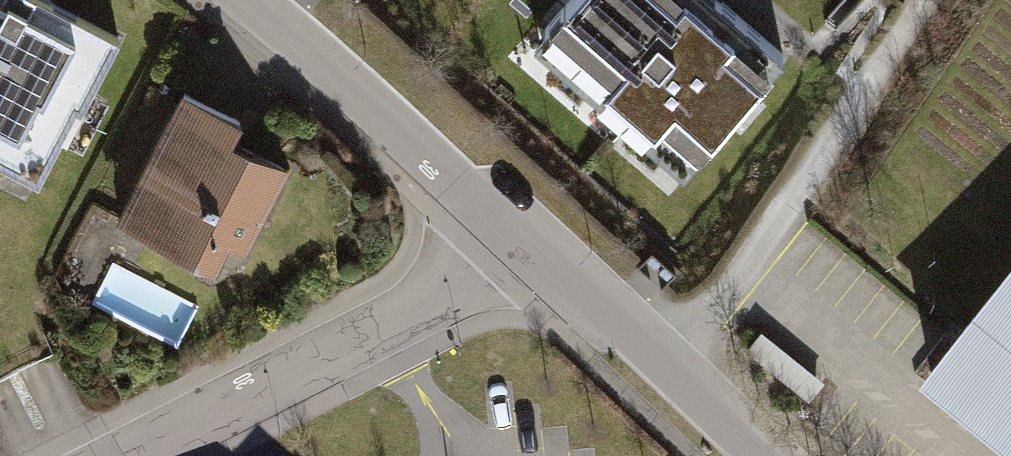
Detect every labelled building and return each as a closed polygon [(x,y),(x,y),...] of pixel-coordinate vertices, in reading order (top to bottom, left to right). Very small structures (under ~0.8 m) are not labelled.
[(49,0),(0,0),(0,157),(35,175),(110,32),(49,0)] [(717,0),(562,0),(538,27),(676,147),(767,44),(717,0)] [(238,112),(180,82),(114,213),(228,270),(283,162),(227,133),(238,112)] [(909,390),(992,455),(1010,455),(1010,264),(909,390)]
